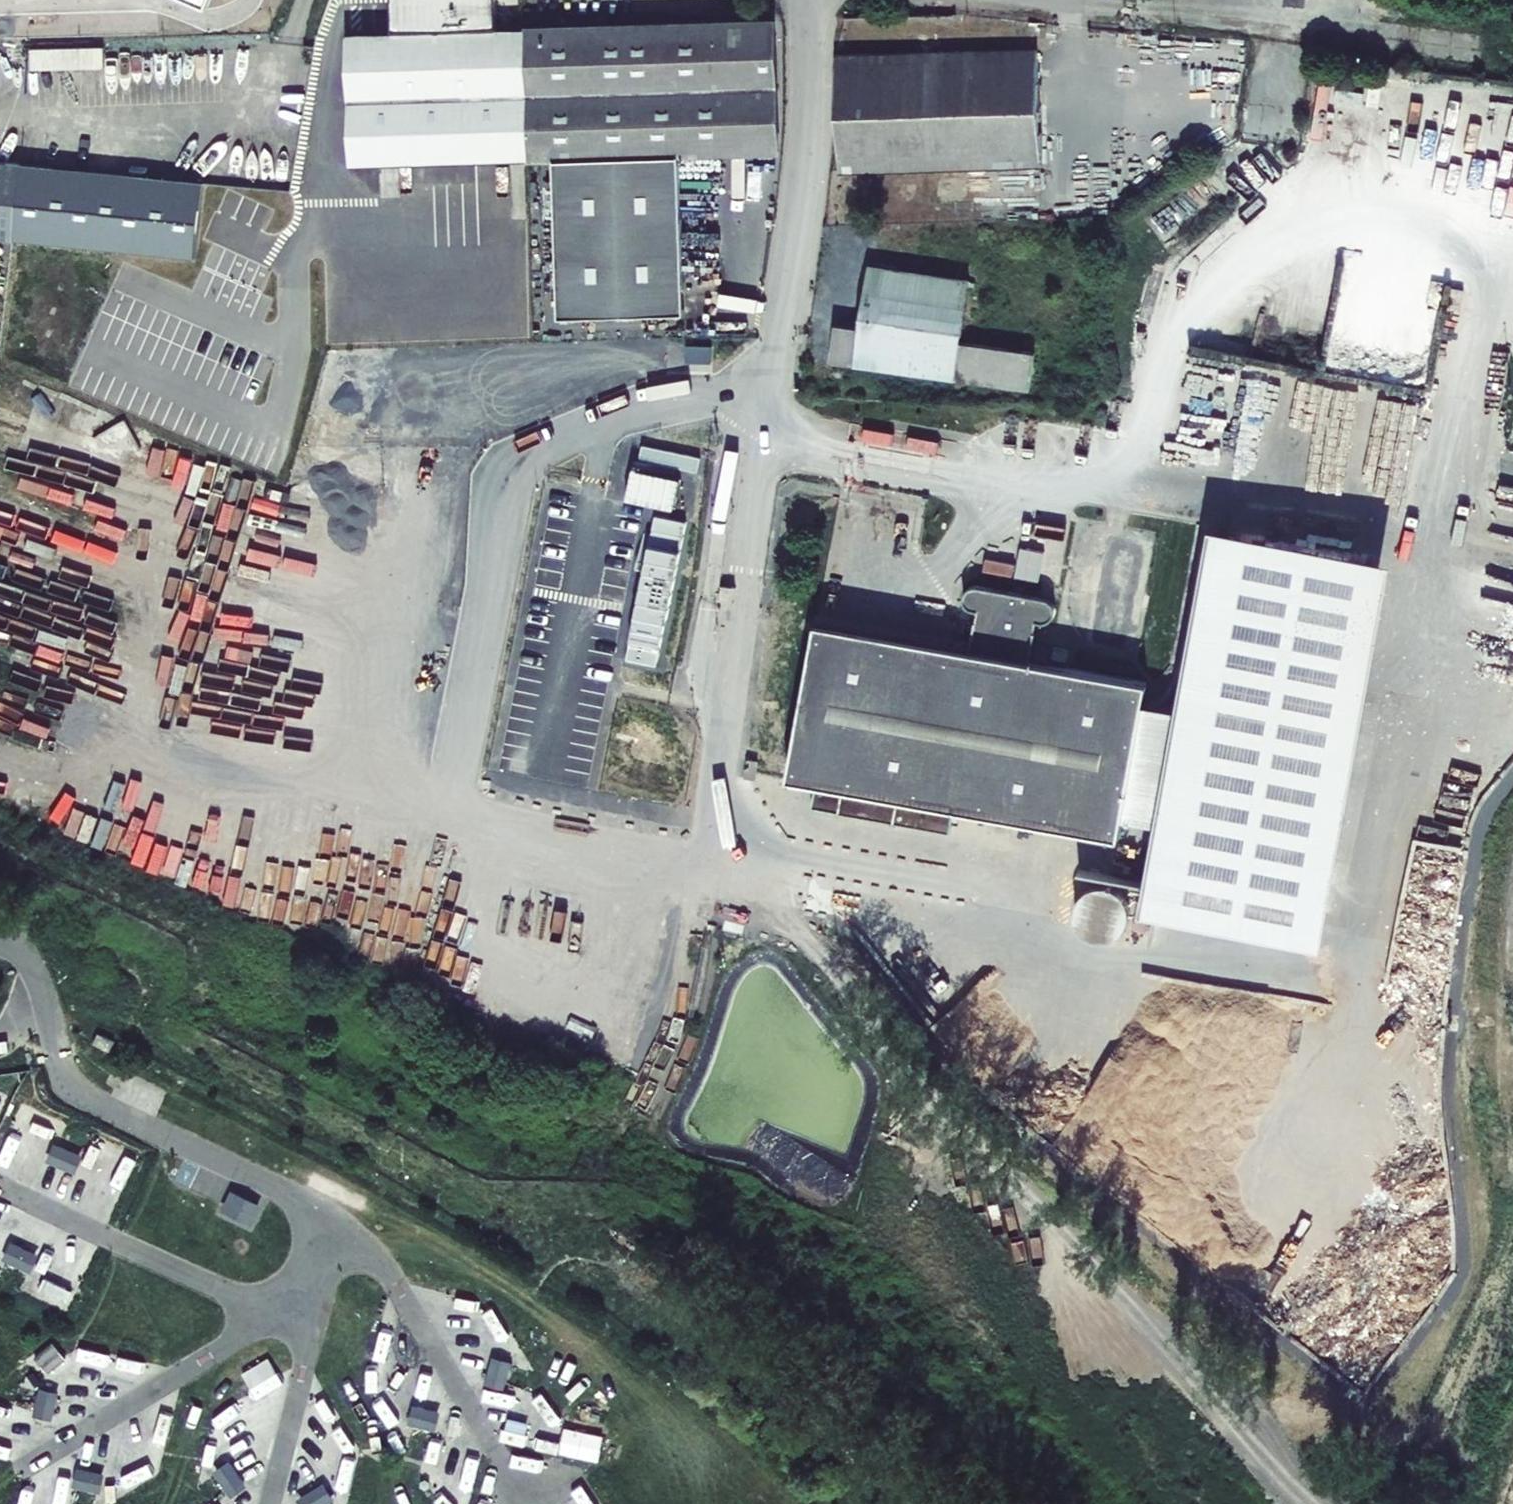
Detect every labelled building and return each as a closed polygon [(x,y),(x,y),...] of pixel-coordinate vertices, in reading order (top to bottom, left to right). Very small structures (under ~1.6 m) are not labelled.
[(503,25),(503,0),(393,0),(393,27),(348,29),(350,164),(555,158),(561,318),(686,314),(681,153),(780,150),(776,17),(503,25)] [(834,55),(835,169),(1044,163),(1040,48),(834,55)] [(28,164),(0,161),(0,240),(20,242),(28,164)] [(204,182),(28,164),(20,242),(197,258),(204,182)] [(831,325),(825,364),(1026,389),(1031,351),(959,341),(967,280),(865,267),(857,329),(831,325)] [(1142,696),(1120,818),(1149,823),(1134,907),(1309,942),(1382,564),(1202,533),(1171,702),(1142,696)] [(1105,542),(1092,643),(1126,647),(1139,546),(1105,542)] [(1142,696),(1144,681),(1032,660),(1039,624),(1041,625),(1044,625),(1050,623),(1053,621),(1054,619),(1056,614),(1057,611),(1054,603),(1051,601),(1046,599),(1043,599),(985,587),(979,586),(973,586),(970,588),(966,592),(965,595),(964,599),(966,605),(969,610),(972,611),(978,613),(971,649),(820,621),(791,776),(813,780),(809,804),(836,810),(841,786),(955,808),(1117,836),(1120,818),(1142,696)] [(758,761),(747,759),(744,780),(755,782),(758,761)] [(841,786),(836,810),(949,830),(955,808),(841,786)] [(1114,849),(1112,873),(1136,876),(1139,852),(1114,849)] [(101,1032),(94,1044),(112,1053),(118,1040),(101,1032)] [(56,1142),(50,1156),(79,1170),(86,1156),(56,1142)] [(259,1205),(234,1193),(225,1213),(250,1225),(259,1205)] [(13,1241),(6,1258),(34,1270),(41,1254),(13,1241)]
